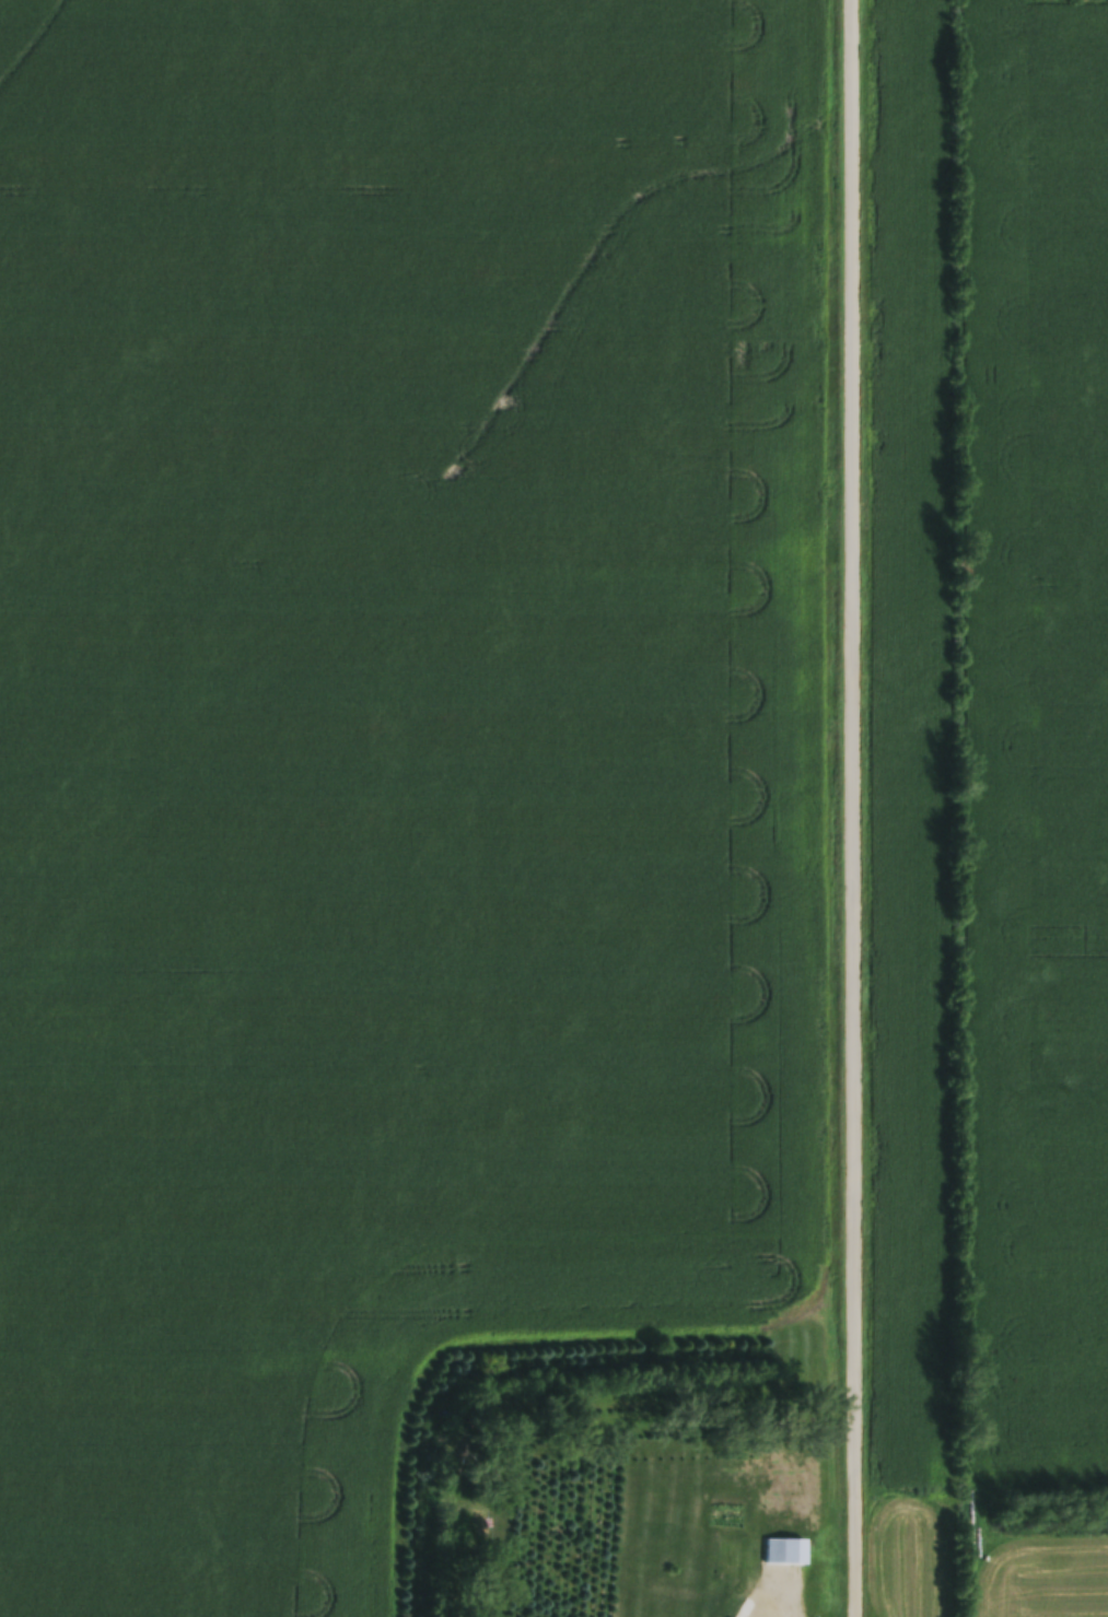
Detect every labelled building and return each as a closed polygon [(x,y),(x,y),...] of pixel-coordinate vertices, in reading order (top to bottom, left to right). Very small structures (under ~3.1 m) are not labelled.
[(808,1541),(763,1541),(763,1566),(808,1566),(808,1541)]
